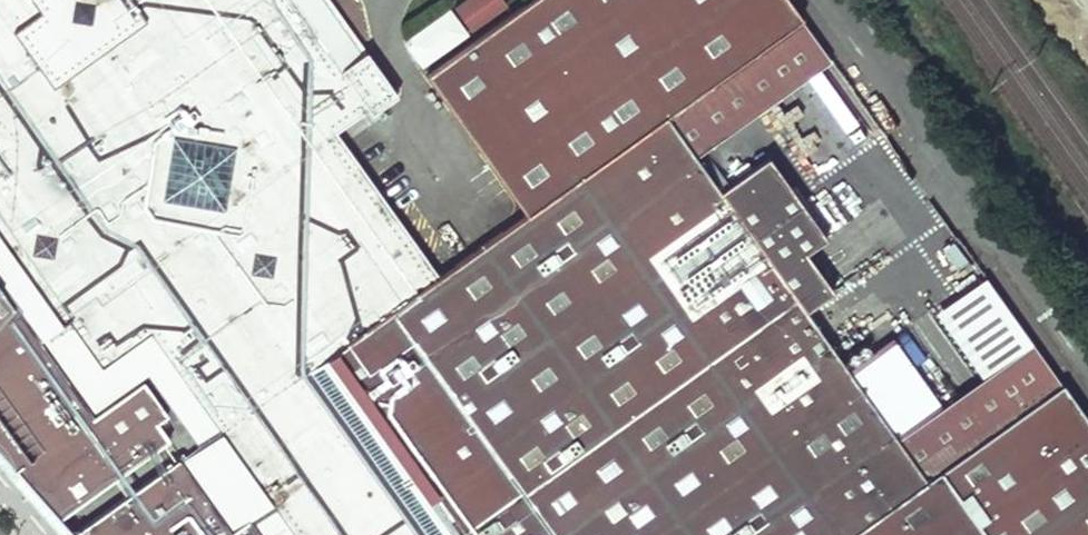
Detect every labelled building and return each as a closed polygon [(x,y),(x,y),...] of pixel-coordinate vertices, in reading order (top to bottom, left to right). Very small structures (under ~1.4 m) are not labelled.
[(5,281),(20,301),(0,321),(0,444),(20,466),(44,492),(65,515),(81,534),(1087,534),(1087,421),(1031,342),(941,407),(896,438),(847,368),(828,341),(818,327),(807,311),(828,296),(834,291),(806,254),(827,239),(767,157),(720,190),(696,156),(667,115),(802,19),(789,0),(531,0),(425,75),(525,213),(498,233),(438,276),(424,256),(359,165),(346,147),(335,132),(368,109),(371,113),(396,95),(366,51),(360,55),(321,0),(0,0),(0,275),(5,281)] [(408,46),(422,66),(508,4),(505,0),(471,0),(408,46)] [(830,59),(802,19),(667,115),(696,156),(830,59)] [(20,301),(0,274),(0,321),(20,301)] [(849,326),(828,296),(807,311),(818,327),(828,341),(849,326)] [(847,368),(896,438),(941,407),(892,337),(847,368)]
